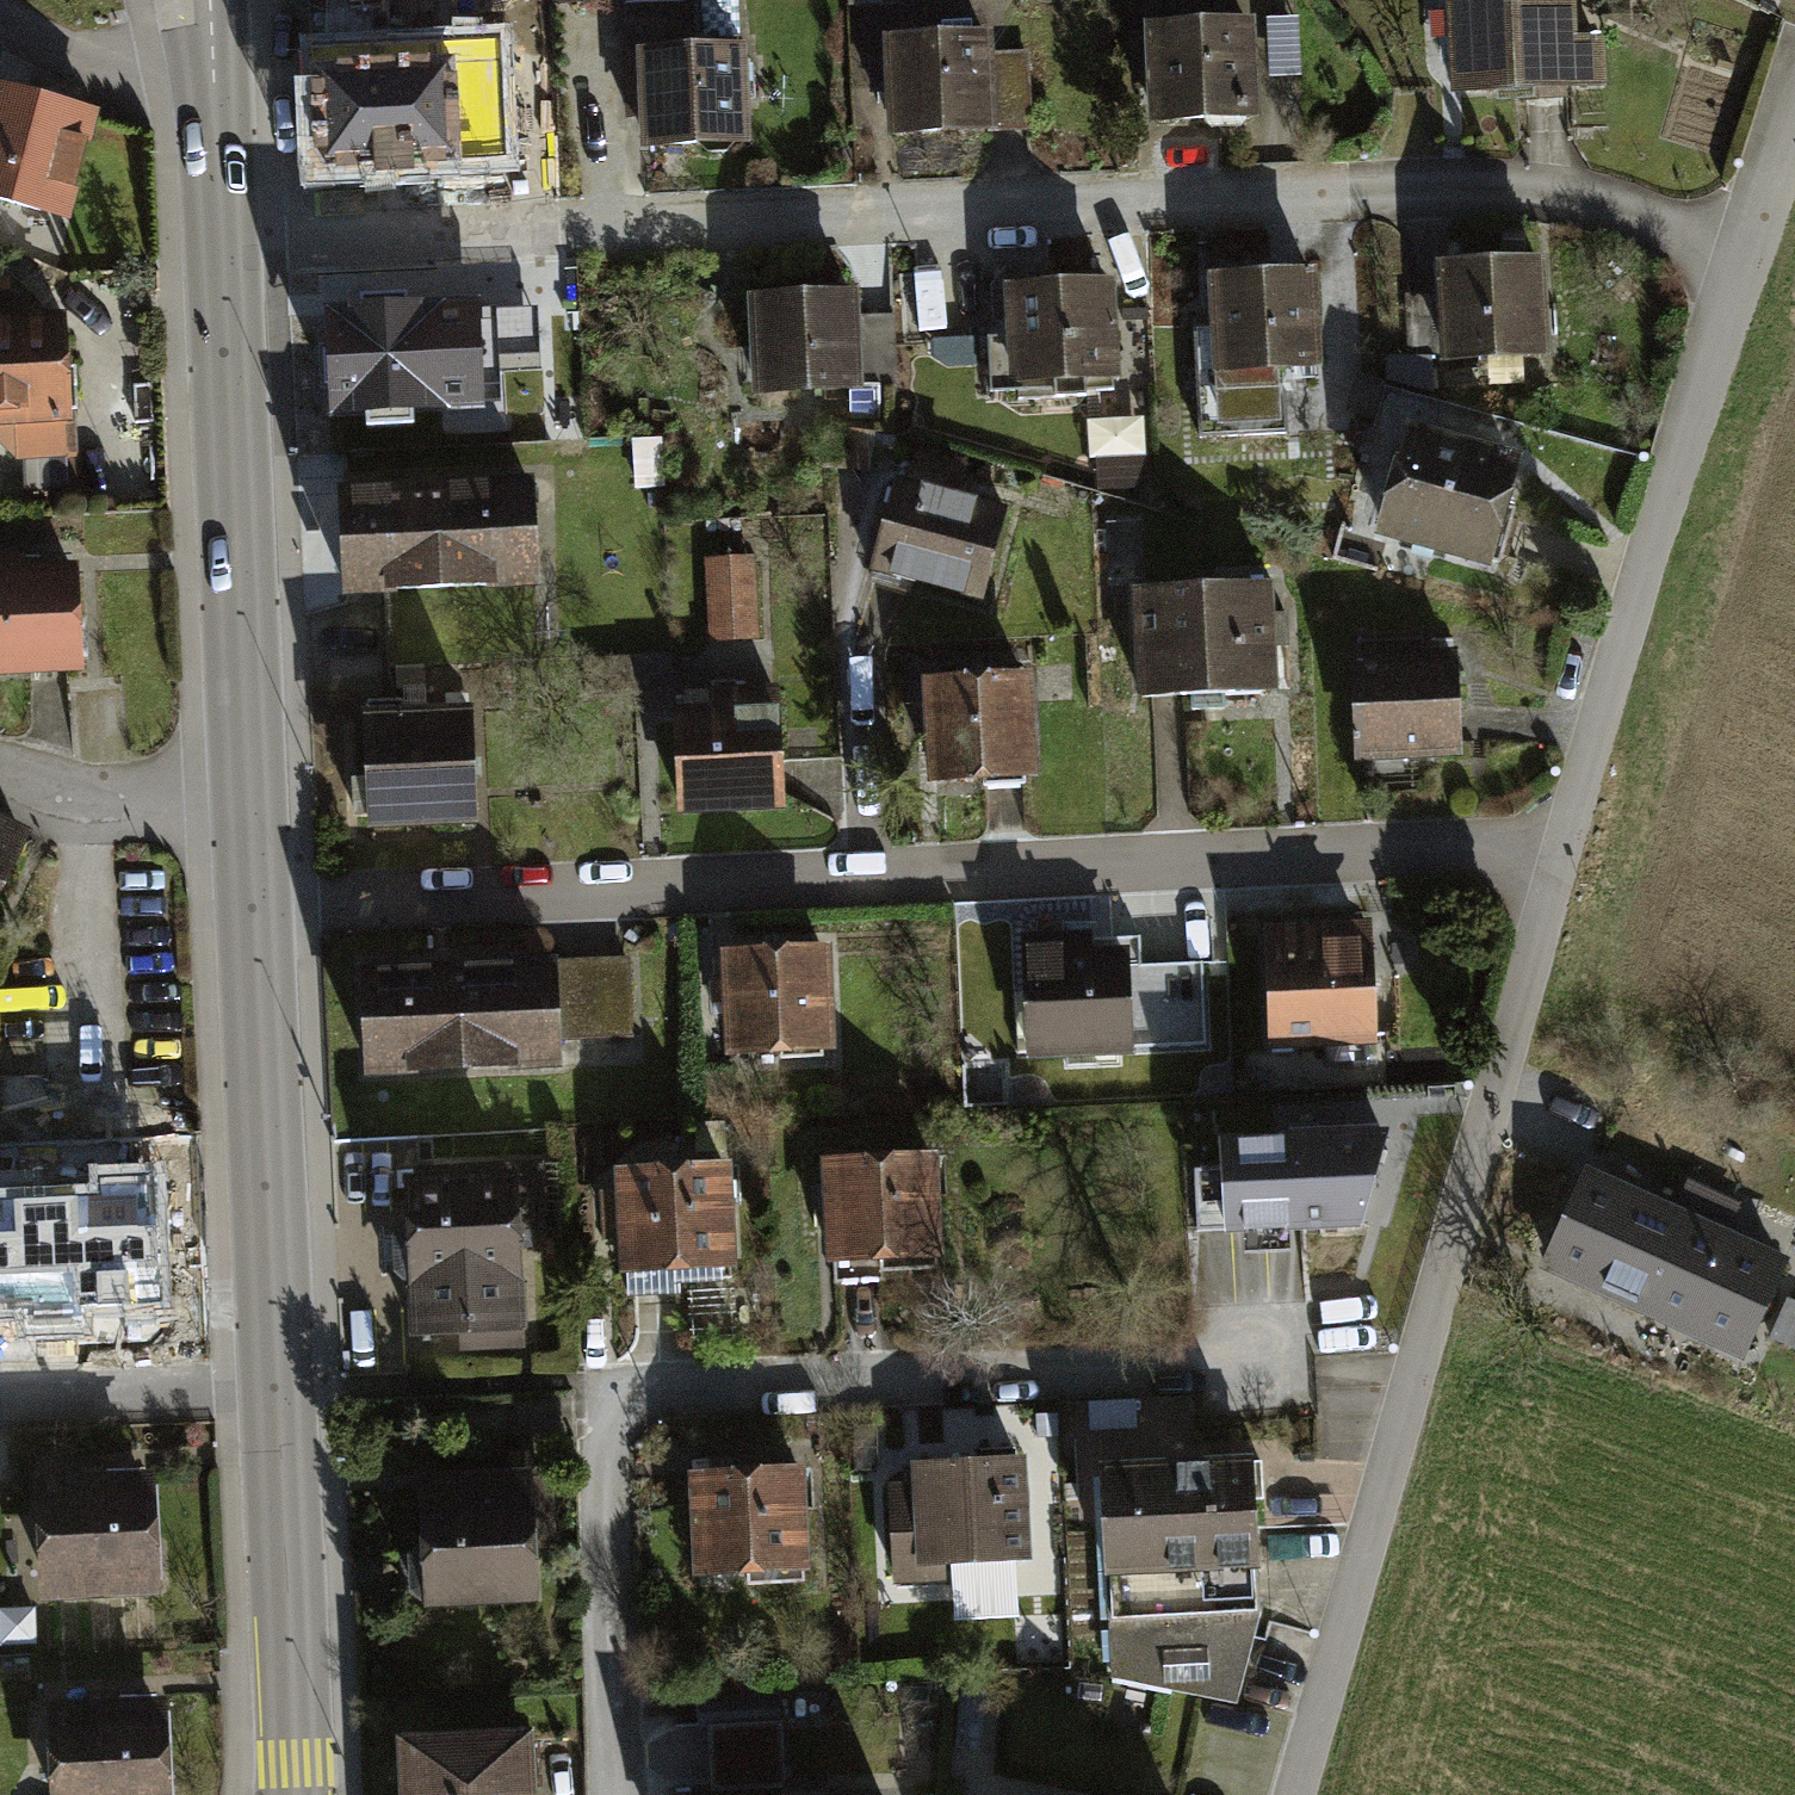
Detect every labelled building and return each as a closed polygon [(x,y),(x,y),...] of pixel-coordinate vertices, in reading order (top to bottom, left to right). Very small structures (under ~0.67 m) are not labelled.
[(317,170),(376,167),(376,176),(411,174),(410,164),(502,160),(499,66),(389,71),(386,0),(310,0),(317,170)] [(1160,131),(1269,126),(1264,31),(1239,32),(1238,0),(1154,0),(1160,131)] [(1459,103),(1586,97),(1581,0),(1454,0),(1459,103)] [(656,165),(765,160),(760,58),(701,61),(699,18),(629,21),(634,126),(654,125),(656,165)] [(891,52),(896,149),(1010,143),(1005,47),(891,52)] [(62,228),(89,122),(0,100),(0,212),(62,228)] [(1439,266),(1446,366),(1557,358),(1550,259),(1439,266)] [(1021,282),(1027,394),(1146,388),(1140,275),(1021,282)] [(1292,435),(1289,381),(1337,379),(1332,281),(1259,284),(1213,287),(1220,438),(1292,435)] [(762,305),(766,400),(887,396),(883,300),(762,305)] [(303,414),(305,452),(376,449),(375,415),(459,412),(457,379),(486,378),(483,304),(450,305),(450,301),(317,307),(322,413),(303,414)] [(0,334),(0,427),(92,424),(88,330),(0,334)] [(1112,420),(1112,477),(1148,477),(1149,420),(1112,420)] [(1417,435),(1392,537),(1508,566),(1534,464),(1417,435)] [(896,482),(872,568),(980,598),(1004,512),(896,482)] [(339,498),(343,600),(535,592),(530,490),(339,498)] [(711,564),(714,634),(753,632),(751,562),(711,564)] [(0,589),(0,689),(108,681),(101,582),(0,589)] [(1137,591),(1141,694),(1271,689),(1267,585),(1137,591)] [(1354,643),(1359,753),(1457,749),(1453,657),(1428,658),(1427,641),(1354,643)] [(928,683),(932,783),(1027,779),(1023,679),(928,683)] [(676,717),(680,813),(783,808),(778,691),(690,694),(691,717),(676,717)] [(366,718),(370,826),(474,823),(470,714),(366,718)] [(1272,943),(1276,1053),(1390,1049),(1387,939),(1272,943)] [(1033,950),(1040,1062),(1143,1055),(1136,944),(1033,950)] [(737,963),(742,1061),(853,1056),(848,958),(737,963)] [(628,963),(553,966),(556,1037),(631,1033),(628,963)] [(365,973),(369,1070),(557,1064),(556,1037),(553,966),(365,973)] [(1223,1168),(1193,1168),(1194,1229),(1300,1228),(1360,1225),(1384,1137),(1223,1144),(1223,1168)] [(828,1167),(833,1272),(936,1267),(932,1162),(828,1167)] [(412,1282),(414,1331),(516,1328),(512,1224),(527,1223),(526,1203),(540,1202),(538,1166),(420,1170),(420,1187),(411,1187),(412,1225),(396,1237),(399,1271),(412,1282)] [(622,1172),(626,1293),(729,1290),(724,1169),(622,1172)] [(1548,1257),(1745,1345),(1779,1269),(1722,1243),(1738,1206),(1686,1183),(1671,1217),(1584,1178),(1548,1257)] [(46,1218),(50,1316),(153,1312),(149,1214),(46,1218)] [(50,1316),(46,1218),(0,1220),(0,1318),(50,1316)] [(1787,1298),(1770,1336),(1794,1347),(1794,1302),(1787,1298)] [(1130,1465),(1200,1462),(1197,1412),(1128,1415),(1130,1465)] [(1018,1460),(921,1466),(922,1489),(889,1491),(895,1577),(943,1575),(943,1560),(1023,1555),(1018,1460)] [(1258,1464),(1104,1469),(1109,1618),(1263,1612),(1258,1464)] [(694,1477),(698,1571),(748,1569),(749,1584),(803,1581),(798,1472),(694,1477)] [(414,1591),(423,1599),(530,1594),(524,1478),(424,1483),(427,1543),(412,1555),(414,1591)] [(45,1487),(49,1588),(151,1584),(150,1575),(160,1570),(158,1544),(147,1539),(145,1483),(45,1487)] [(1238,1705),(1263,1612),(1109,1618),(1111,1678),(1205,1698),(1238,1705)] [(777,1686),(696,1689),(698,1725),(779,1722),(777,1686)] [(70,1794),(186,1794),(185,1724),(69,1725),(70,1794)] [(412,1794),(525,1794),(522,1740),(410,1746),(412,1794)]
